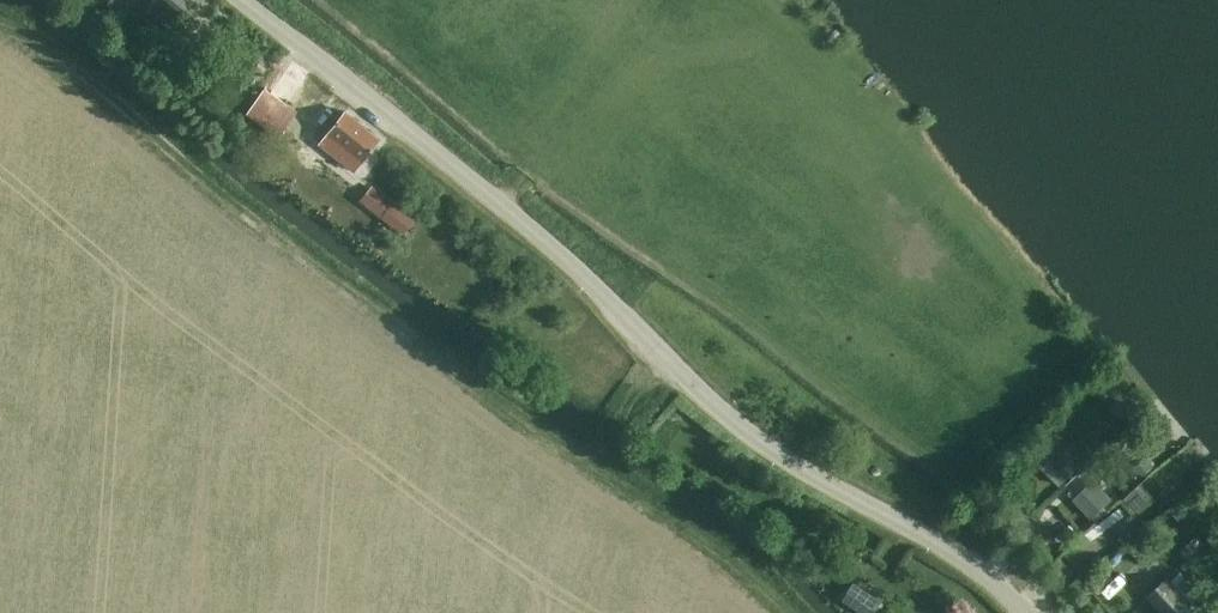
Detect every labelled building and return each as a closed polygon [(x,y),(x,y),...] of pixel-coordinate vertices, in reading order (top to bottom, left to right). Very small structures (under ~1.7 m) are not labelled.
[(193,12),(202,0),(151,0),(148,3),(180,28),(193,12)] [(279,136),(297,110),(288,104),(309,73),(310,72),(286,55),(285,57),(246,114),(279,136)] [(355,170),(380,139),(345,111),(320,142),(355,170)] [(403,236),(417,217),(373,181),(358,200),(403,236)] [(1098,386),(1088,395),(1097,404),(1106,394),(1098,386)] [(1051,442),(1035,459),(1060,484),(1076,467),(1051,442)] [(1146,456),(1132,467),(1140,476),(1153,465),(1146,456)] [(1095,521),(1106,511),(1102,507),(1111,499),(1092,480),(1073,499),(1090,518),(1091,517),(1095,521)] [(1134,487),(1122,498),(1132,509),(1144,498),(1134,487)] [(1183,504),(1172,514),(1178,521),(1189,511),(1183,504)] [(1193,536),(1179,549),(1188,559),(1203,546),(1193,536)] [(1146,595),(1161,612),(1181,612),(1191,604),(1202,595),(1180,571),(1169,580),(1167,577),(1146,595)] [(881,600),(854,582),(842,601),(860,612),(872,612),(881,600)]
